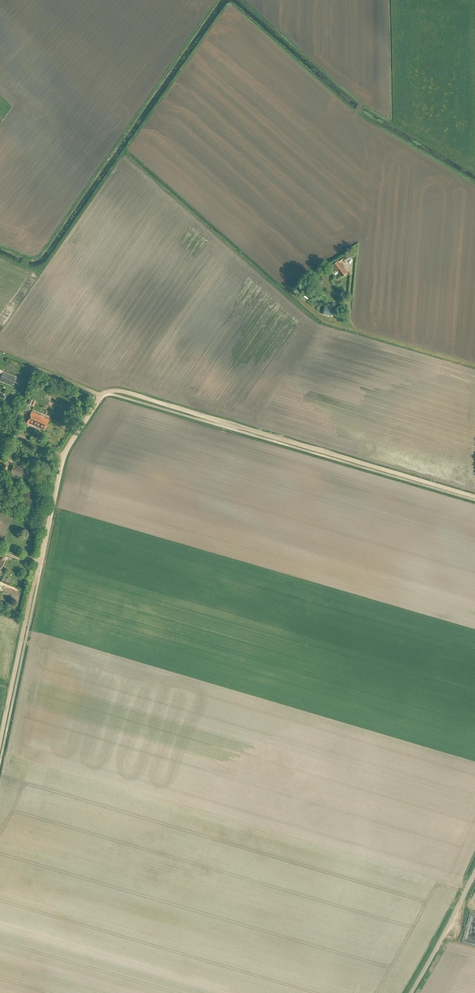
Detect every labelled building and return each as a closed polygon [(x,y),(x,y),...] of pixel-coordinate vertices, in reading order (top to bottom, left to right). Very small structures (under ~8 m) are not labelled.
[(348,254),(342,258),(344,260),(345,263),(351,259),(348,254)] [(338,261),(332,267),(335,272),(334,273),(333,274),(333,275),(334,276),(335,276),(336,275),(337,274),(338,274),(340,278),(341,277),(342,278),(347,273),(340,263),(338,261)] [(11,386),(12,384),(14,385),(16,380),(15,380),(15,378),(3,373),(2,376),(0,376),(0,381),(11,386)] [(45,427),(49,420),(43,417),(43,416),(32,411),(26,423),(38,428),(39,427),(42,429),(43,426),(45,427)] [(24,476),(26,469),(14,464),(10,474),(22,479),(23,476),(24,476)]
